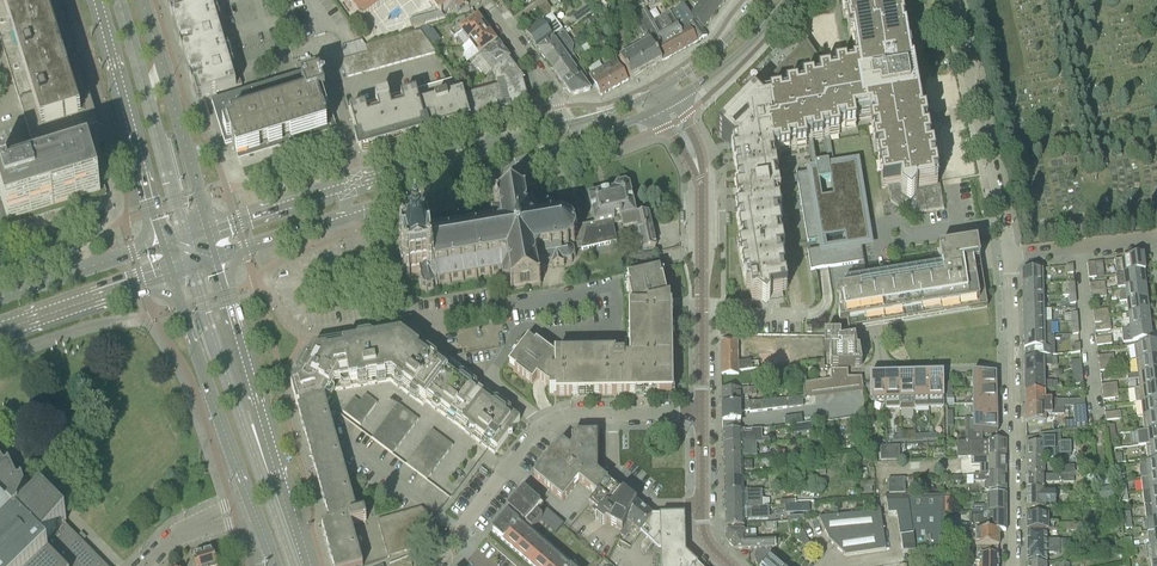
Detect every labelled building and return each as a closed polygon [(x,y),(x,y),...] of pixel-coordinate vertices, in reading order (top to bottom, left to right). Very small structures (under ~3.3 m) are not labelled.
[(4,55),(34,150),(99,129),(87,91),(85,84),(76,54),(71,55),(54,0),(0,0),(0,41),(4,55)] [(176,32),(222,19),(216,0),(167,0),(170,11),(169,11),(172,20),(173,20),(176,32)] [(345,1),(345,2),(346,1),(360,19),(359,20),(359,21),(387,0),(346,0),(345,1)] [(440,15),(441,14),(440,13),(452,4),(456,10),(463,4),(460,0),(430,0),(440,15)] [(697,7),(711,18),(723,3),(719,0),(702,0),(700,3),(697,7)] [(812,143),(812,140),(820,138),(821,140),(824,139),(827,162),(828,169),(834,168),(830,144),(837,143),(835,133),(842,132),(843,137),(854,135),(852,124),(870,121),(873,145),(876,144),(881,178),(883,178),(885,188),(887,187),(890,202),(896,207),(900,206),(906,198),(910,201),(904,209),(905,213),(908,215),(943,210),(940,185),(937,186),(933,161),(931,162),(925,127),(923,127),(914,76),(912,77),(907,43),(905,43),(902,26),(900,26),(897,9),(895,10),(893,0),(892,0),(879,2),(878,0),(847,0),(842,1),(843,9),(845,9),(848,26),(850,26),(857,68),(834,72),(835,77),(830,77),(806,43),(716,134),(731,148),(732,149),(738,187),(741,187),(742,194),(736,195),(739,214),(737,214),(742,251),(740,251),(746,290),(749,289),(751,300),(757,300),(766,306),(770,300),(783,298),(780,284),(783,284),(779,256),(782,255),(776,219),(779,218),(777,209),(785,208),(784,201),(780,202),(780,199),(784,199),(783,190),(782,190),(781,186),(797,183),(796,176),(775,180),(773,163),(781,161),(779,153),(796,150),(796,147),(804,145),(804,147),(806,147),(805,144),(807,144),(812,172),(816,171),(815,164),(812,143)] [(684,5),(669,13),(677,28),(681,25),(683,29),(687,27),(696,43),(706,37),(701,30),(687,10),(683,2),(682,3),(684,5)] [(561,30),(551,15),(553,13),(547,4),(536,12),(542,21),(525,34),(536,48),(561,30)] [(693,11),(690,15),(701,30),(711,18),(697,7),(694,10),(693,11)] [(578,13),(572,17),(576,23),(582,19),(578,13)] [(677,28),(669,13),(653,23),(648,14),(635,21),(644,37),(647,35),(661,62),(696,43),(687,27),(683,29),(681,25),(677,28)] [(424,23),(422,17),(410,20),(411,27),(424,23)] [(461,32),(467,40),(485,27),(477,17),(467,24),(464,21),(449,32),(454,38),(461,32)] [(183,53),(186,66),(232,52),(222,19),(176,32),(180,44),(179,44),(182,54),(183,53)] [(485,27),(467,40),(473,48),(462,56),(467,62),(495,42),(485,27)] [(430,29),(424,34),(432,46),(439,41),(430,29)] [(344,59),(343,60),(342,65),(346,78),(436,54),(419,31),(365,46),(367,53),(344,59)] [(537,51),(545,61),(561,50),(571,43),(568,38),(563,32),(537,51)] [(641,46),(632,50),(644,71),(661,62),(647,35),(644,37),(640,39),(643,45),(642,45),(641,46)] [(361,41),(341,47),(344,59),(367,53),(365,46),(361,41)] [(545,61),(553,72),(574,57),(572,52),(572,50),(572,48),(573,46),(573,45),(571,43),(561,50),(545,61)] [(498,46),(471,65),(474,69),(477,67),(485,78),(487,77),(509,60),(498,46)] [(577,50),(576,53),(578,57),(584,54),(580,48),(577,50)] [(627,53),(619,58),(630,79),(644,71),(632,50),(628,53),(627,53)] [(242,87),(232,52),(186,66),(190,78),(189,78),(192,87),(194,87),(197,100),(202,98),(216,94),(242,87)] [(308,68),(319,65),(324,64),(322,57),(294,65),(297,72),(308,68)] [(574,57),(553,72),(562,84),(577,73),(572,66),(578,62),(577,61),(574,57)] [(522,81),(519,74),(509,60),(487,77),(485,78),(465,93),(473,121),(482,118),(495,115),(504,112),(503,108),(509,106),(510,110),(511,110),(521,107),(528,103),(522,81)] [(606,65),(602,68),(602,69),(603,71),(605,74),(606,75),(613,89),(627,81),(622,70),(620,67),(619,66),(617,62),(616,60),(611,63),(609,64),(606,65)] [(456,65),(450,70),(454,75),(460,70),(456,65)] [(589,75),(588,75),(590,77),(590,78),(595,87),(600,96),(613,89),(606,75),(605,74),(603,71),(602,69),(602,68),(590,75),(589,75)] [(577,73),(562,84),(571,96),(590,91),(582,79),(586,77),(582,70),(577,73)] [(218,102),(212,104),(225,147),(232,145),(235,154),(236,154),(236,153),(245,150),(245,151),(246,151),(246,150),(257,147),(257,148),(258,147),(258,146),(269,143),(269,144),(270,143),(270,142),(279,140),(280,141),(281,140),(281,139),(292,136),(292,137),(293,136),(293,135),(301,133),(302,134),(303,133),(303,132),(314,129),(314,130),(315,129),(324,126),(325,126),(326,126),(319,102),(325,100),(323,93),(320,83),(313,85),(310,74),(218,102)] [(455,80),(414,91),(426,134),(473,121),(465,93),(455,80)] [(426,134),(414,91),(348,110),(352,125),(357,140),(354,140),(356,146),(359,147),(360,152),(426,134)] [(20,221),(20,222),(26,220),(25,216),(99,193),(90,162),(95,161),(101,159),(98,149),(104,147),(99,129),(34,150),(0,160),(0,227),(20,221)] [(827,162),(815,164),(816,171),(812,172),(797,175),(796,173),(796,176),(797,183),(807,242),(842,237),(844,245),(807,251),(810,271),(858,263),(864,263),(859,234),(863,233),(866,233),(855,165),(834,168),(828,169),(827,162)] [(587,230),(582,249),(583,251),(616,244),(613,232),(612,225),(621,222),(623,230),(634,227),(635,234),(638,233),(642,249),(656,246),(648,212),(639,214),(638,211),(634,212),(628,187),(625,185),(617,187),(614,190),(615,191),(588,197),(594,224),(595,228),(587,230)] [(595,228),(594,224),(573,229),(569,225),(571,222),(569,221),(568,216),(566,216),(566,212),(567,211),(566,210),(565,211),(562,208),(562,206),(561,206),(561,208),(553,209),(553,207),(554,205),(553,205),(552,206),(543,208),(541,206),(541,207),(543,209),(543,211),(537,212),(532,206),(533,204),(532,203),(531,205),(525,206),(524,198),(526,195),(524,194),(522,197),(515,198),(514,192),(505,194),(506,199),(498,201),(496,199),(494,200),(497,202),(498,206),(495,207),(493,209),(494,212),(492,212),(490,211),(489,212),(491,213),(493,220),(481,222),(481,219),(479,219),(479,222),(468,224),(467,221),(466,222),(466,224),(454,226),(454,224),(452,224),(452,227),(441,229),(440,226),(439,226),(439,229),(427,231),(427,230),(428,229),(427,228),(426,229),(422,226),(423,225),(422,224),(421,226),(416,227),(415,226),(415,227),(415,228),(412,232),(411,231),(411,232),(412,233),(413,237),(411,237),(411,238),(413,238),(413,241),(412,241),(411,242),(410,243),(410,244),(410,245),(410,246),(410,247),(404,248),(404,245),(401,246),(402,249),(398,250),(403,275),(406,275),(406,278),(410,277),(409,274),(419,273),(420,279),(419,279),(419,280),(420,280),(421,287),(420,288),(421,289),(422,288),(426,291),(425,292),(426,292),(427,291),(432,290),(433,292),(434,291),(433,289),(436,285),(437,285),(436,284),(436,283),(448,281),(448,284),(450,283),(450,281),(461,279),(461,282),(463,281),(463,279),(474,277),(475,279),(477,279),(477,276),(488,274),(489,277),(491,276),(490,274),(501,272),(502,278),(501,280),(503,282),(504,280),(510,279),(511,287),(510,289),(512,290),(513,288),(537,284),(540,286),(541,285),(537,282),(536,276),(542,275),(544,276),(545,274),(543,272),(544,269),(553,267),(552,268),(552,269),(554,267),(562,266),(563,267),(564,267),(563,262),(570,261),(571,263),(572,262),(571,261),(573,257),(575,258),(575,256),(574,256),(573,252),(574,251),(574,250),(582,249),(587,230),(595,228)] [(845,292),(837,293),(840,312),(842,324),(846,324),(864,321),(865,321),(872,319),(873,324),(885,322),(884,317),(891,316),(892,321),(903,319),(903,314),(910,313),(911,318),(922,316),(922,311),(929,310),(929,315),(941,313),(941,308),(948,307),(948,311),(986,305),(983,286),(976,287),(974,271),(973,263),(974,263),(979,262),(977,244),(970,245),(938,250),(938,251),(940,266),(941,269),(867,281),(861,282),(843,284),(845,292)] [(1117,260),(1114,260),(1115,275),(1119,275),(1127,274),(1142,272),(1144,272),(1142,257),(1129,259),(1117,260)] [(864,263),(858,263),(861,282),(867,281),(864,263)] [(1094,263),(1086,264),(1088,279),(1095,278),(1094,263)] [(1021,272),(1022,285),(1042,284),(1041,271),(1021,272)] [(518,353),(509,365),(515,370),(514,371),(532,385),(536,378),(541,382),(549,388),(549,394),(555,394),(556,397),(578,397),(578,394),(584,394),(584,396),(586,396),(586,394),(592,394),(592,396),(635,396),(635,393),(642,393),(642,398),(643,398),(653,398),(653,395),(672,395),(671,393),(669,393),(669,387),(671,387),(671,344),(668,344),(668,338),(671,338),(671,336),(668,336),(668,330),(670,330),(670,307),(669,307),(669,299),(667,300),(662,279),(660,280),(658,272),(627,279),(629,287),(627,287),(632,308),(629,308),(629,330),(631,330),(632,337),(629,337),(629,338),(632,338),(632,345),(629,345),(630,360),(624,361),(624,358),(614,358),(614,355),(591,355),(591,357),(585,357),(585,355),(583,355),(584,358),(577,358),(577,355),(553,356),(535,343),(534,344),(528,340),(519,352),(517,350),(516,352),(518,353)] [(1119,275),(1115,275),(1117,289),(1118,289),(1125,288),(1144,286),(1142,276),(1142,272),(1127,274),(1119,275)] [(1062,284),(1060,297),(1069,296),(1075,296),(1073,283),(1062,284)] [(1089,284),(1089,292),(1104,290),(1104,283),(1089,284)] [(1022,285),(1022,298),(1042,297),(1042,284),(1022,285)] [(1119,302),(1127,301),(1145,299),(1144,286),(1125,288),(1125,290),(1124,290),(1123,290),(1123,291),(1121,292),(1120,293),(1120,294),(1119,295),(1119,296),(1119,297),(1119,302)] [(1104,290),(1089,292),(1090,299),(1105,298),(1104,290)] [(1022,298),(1023,311),(1043,310),(1042,297),(1022,298)] [(1127,301),(1128,315),(1147,313),(1145,299),(1127,301)] [(1023,311),(1023,324),(1043,323),(1043,310),(1023,311)] [(1092,311),(1093,319),(1108,317),(1107,310),(1092,311)] [(1128,315),(1130,328),(1148,326),(1147,313),(1128,315)] [(1108,317),(1093,319),(1094,326),(1094,333),(1109,331),(1109,325),(1108,317)] [(1050,336),(1050,323),(1043,323),(1023,324),(1023,336),(1050,336)] [(1148,326),(1130,328),(1132,342),(1150,340),(1148,326)] [(824,352),(830,352),(830,368),(854,368),(854,359),(860,359),(859,351),(856,352),(854,340),(851,340),(850,336),(846,336),(824,336),(824,352)] [(1050,336),(1023,336),(1024,359),(1037,359),(1037,357),(1051,356),(1052,356),(1051,336),(1050,336)] [(1095,339),(1096,346),(1111,345),(1110,337),(1095,339)] [(401,338),(343,347),(344,352),(350,389),(390,382),(399,345),(401,338)] [(399,345),(390,382),(422,407),(425,403),(447,372),(401,338),(399,345)] [(725,342),(720,342),(721,376),(738,375),(738,373),(751,371),(749,362),(738,364),(738,363),(737,342),(725,342)] [(298,405),(300,409),(325,403),(328,402),(333,392),(350,389),(343,347),(343,343),(313,348),(291,387),(296,406),(298,405)] [(1135,360),(1156,358),(1156,343),(1133,346),(1135,360)] [(791,349),(760,351),(761,374),(792,373),(791,349)] [(1097,357),(1098,365),(1113,363),(1112,355),(1097,357)] [(1037,357),(1037,359),(1024,359),(1024,375),(1043,374),(1043,367),(1056,366),(1056,359),(1051,359),(1051,356),(1037,357)] [(1137,374),(1156,372),(1156,358),(1135,360),(1137,374)] [(1070,362),(1071,369),(1081,368),(1080,361),(1070,362)] [(1113,363),(1098,365),(1099,372),(1114,370),(1113,363)] [(1081,368),(1071,369),(1072,385),(1082,384),(1081,368)] [(450,369),(447,372),(425,403),(459,429),(485,395),(461,377),(450,369)] [(802,384),(804,397),(863,389),(861,378),(848,378),(848,370),(830,370),(830,380),(802,384)] [(1127,376),(1127,382),(1137,380),(1138,389),(1156,386),(1156,372),(1137,374),(1127,376)] [(971,375),(972,390),(995,389),(995,374),(971,375)] [(1025,391),(1057,390),(1056,382),(1043,382),(1043,374),(1024,375),(1025,391)] [(927,376),(913,377),(914,408),(928,408),(927,376)] [(927,376),(928,408),(943,408),(943,376),(927,376)] [(870,402),(885,401),(884,377),(869,378),(870,402)] [(884,377),(885,401),(885,409),(899,409),(898,377),(884,377)] [(913,377),(899,377),(899,409),(899,411),(914,411),(914,408),(913,377)] [(1101,386),(1102,393),(1117,391),(1116,384),(1101,386)] [(1133,389),(1135,404),(1140,403),(1156,401),(1156,386),(1138,389),(1133,389)] [(739,389),(721,390),(722,406),(740,405),(740,404),(740,398),(756,396),(755,388),(748,389),(748,388),(739,390),(739,389)] [(972,390),(972,404),(996,404),(995,389),(972,390)] [(1117,391),(1102,393),(1102,401),(1117,399),(1117,391)] [(1036,392),(1024,392),(1025,408),(1063,407),(1072,408),(1084,406),(1084,401),(1068,401),(1057,401),(1057,400),(1054,400),(1044,400),(1044,392),(1036,392)] [(342,413),(360,426),(376,404),(365,395),(359,403),(353,398),(342,413)] [(495,403),(485,395),(459,429),(494,455),(519,421),(508,413),(501,408),(495,403)] [(802,398),(784,399),(785,409),(803,407),(802,398)] [(784,400),(740,404),(740,405),(722,406),(723,431),(740,431),(740,414),(785,409),(784,400)] [(1142,417),(1156,415),(1156,401),(1140,403),(1142,417)] [(300,409),(297,410),(329,524),(321,526),(332,565),(362,565),(351,526),(366,521),(364,514),(357,516),(325,403),(300,409)] [(972,404),(972,419),(996,418),(996,404),(972,404)] [(371,439),(392,455),(418,420),(397,405),(371,439)] [(1064,423),(1065,427),(1065,429),(1065,432),(1076,430),(1086,429),(1086,422),(1084,406),(1072,408),(1073,414),(1073,418),(1073,421),(1073,422),(1071,422),(1064,422),(1064,423)] [(1045,415),(1051,415),(1064,415),(1063,407),(1025,408),(1025,422),(1025,424),(1026,424),(1037,423),(1045,423),(1045,422),(1045,415)] [(1104,414),(1105,422),(1120,420),(1119,412),(1104,414)] [(1144,431),(1156,430),(1156,415),(1142,417),(1144,431)] [(801,416),(784,418),(785,427),(788,427),(802,425),(801,416)] [(972,419),(973,434),(997,433),(996,418),(972,419)] [(802,425),(792,426),(793,434),(811,432),(809,424),(802,425)] [(740,431),(723,431),(723,445),(757,444),(769,444),(769,440),(761,440),(761,430),(740,431)] [(1145,446),(1156,444),(1156,430),(1144,431),(1136,432),(1138,446),(1145,446)] [(405,465),(426,481),(452,446),(431,431),(405,465)] [(1026,444),(1026,459),(1044,459),(1050,459),(1050,468),(1060,468),(1060,459),(1060,458),(1060,456),(1070,456),(1070,443),(1060,443),(1060,433),(1039,436),(1039,437),(1040,437),(1040,441),(1040,444),(1026,444)] [(538,472),(533,478),(562,502),(579,482),(596,496),(588,506),(599,515),(594,520),(602,526),(605,523),(621,531),(635,504),(622,493),(621,494),(607,483),(596,474),(596,436),(578,436),(578,437),(571,437),(571,440),(571,443),(567,443),(564,446),(562,444),(547,461),(549,463),(545,468),(543,466),(542,467),(543,468),(539,473),(538,472)] [(967,441),(967,458),(1005,458),(1005,441),(988,441),(967,441)] [(723,458),(742,458),(757,457),(757,444),(723,445),(723,458)] [(1145,446),(1147,460),(1156,459),(1156,444),(1145,446)] [(899,447),(880,447),(880,462),(899,461),(899,447)] [(742,458),(723,458),(724,476),(742,475),(742,470),(752,470),(752,462),(742,462),(742,458)] [(1005,458),(971,458),(972,467),(979,467),(979,475),(1005,475),(1005,458)] [(81,543),(79,540),(83,536),(81,534),(77,538),(65,526),(66,526),(64,524),(66,522),(52,507),(42,497),(33,506),(28,501),(29,501),(27,493),(25,489),(21,477),(19,477),(20,479),(16,480),(8,462),(7,462),(7,464),(4,465),(0,459),(0,565),(104,565),(81,543)] [(1026,459),(1026,476),(1044,475),(1044,459),(1026,459)] [(1139,465),(1141,479),(1156,477),(1156,463),(1139,465)] [(724,476),(724,493),(743,492),(742,475),(724,476)] [(1005,475),(972,475),(972,482),(986,482),(986,484),(985,484),(984,485),(984,490),(985,491),(1005,491),(1005,475)] [(1026,476),(1026,491),(1044,491),(1044,483),(1059,483),(1059,475),(1044,475),(1026,476)] [(1142,492),(1156,490),(1156,477),(1141,479),(1142,492)] [(888,479),(888,495),(905,494),(905,479),(888,479)] [(1114,488),(1104,489),(1105,500),(1115,499),(1114,488)] [(523,490),(506,509),(523,524),(540,504),(523,490)] [(1142,492),(1143,506),(1144,506),(1156,504),(1156,490),(1142,492)] [(743,492),(724,493),(725,511),(743,510),(762,508),(762,501),(759,501),(759,492),(762,492),(762,491),(743,492)] [(1044,491),(1026,491),(1026,510),(1038,510),(1044,510),(1050,510),(1050,508),(1055,508),(1054,491),(1044,491)] [(986,495),(986,514),(1005,513),(1005,495),(986,495)] [(901,555),(904,555),(944,555),(943,497),(885,498),(888,516),(896,516),(901,555)] [(652,517),(635,504),(621,531),(622,532),(620,536),(625,539),(633,528),(640,533),(652,517)] [(1145,519),(1156,518),(1156,504),(1144,506),(1145,519)] [(743,510),(725,511),(725,528),(737,528),(744,528),(744,521),(748,520),(767,520),(768,520),(768,515),(768,508),(743,510)] [(420,509),(377,521),(387,557),(411,551),(434,519),(420,509)] [(544,509),(538,516),(542,519),(540,521),(555,534),(563,525),(544,509)] [(828,542),(845,557),(885,551),(880,513),(818,519),(828,542)] [(968,514),(968,532),(997,532),(1005,532),(1005,513),(986,514),(968,514)] [(536,514),(525,527),(531,532),(540,521),(542,519),(538,516),(536,514)] [(1038,516),(1026,516),(1027,531),(1038,531),(1045,531),(1045,532),(1048,532),(1048,531),(1056,531),(1056,524),(1048,524),(1048,515),(1045,515),(1045,516),(1038,516)] [(525,532),(516,524),(511,519),(507,516),(492,533),(531,565),(565,565),(525,532)] [(685,554),(685,548),(682,549),(682,544),(685,544),(684,516),(652,517),(640,533),(646,538),(642,543),(641,544),(640,545),(640,547),(640,548),(640,549),(640,550),(640,551),(640,552),(641,552),(641,554),(643,555),(643,556),(644,555),(653,545),(658,549),(669,549),(670,555),(660,555),(661,565),(697,565),(685,554)] [(1154,532),(1156,532),(1156,518),(1145,519),(1146,525),(1154,529),(1154,532)] [(725,538),(725,540),(727,543),(733,550),(734,550),(757,549),(757,550),(771,549),(776,548),(780,545),(780,540),(775,541),(775,540),(756,540),(756,537),(750,537),(750,531),(737,531),(725,531),(725,538)] [(805,547),(808,543),(803,532),(796,540),(805,547)] [(997,532),(968,532),(968,539),(973,539),(973,547),(997,547),(997,532)] [(1151,546),(1156,545),(1156,532),(1154,532),(1147,533),(1148,546),(1151,546)] [(1039,533),(1027,534),(1027,548),(1059,547),(1059,543),(1059,540),(1046,540),(1046,533),(1039,533)] [(1129,539),(1124,540),(1125,549),(1132,548),(1130,539),(1129,539)] [(1122,542),(1114,543),(1115,553),(1123,552),(1122,542)] [(805,547),(803,550),(809,555),(812,551),(808,543),(805,547)] [(1059,547),(1027,548),(1027,562),(1044,562),(1044,563),(1046,562),(1046,554),(1059,554),(1059,552),(1059,547)] [(768,560),(770,559),(769,559),(771,558),(771,549),(757,550),(758,552),(756,552),(755,553),(755,554),(755,555),(754,556),(754,557),(754,558),(754,560),(754,561),(755,562),(755,563),(755,564),(756,565),(764,565),(768,560)] [(203,553),(194,556),(195,557),(197,562),(194,563),(195,565),(216,565),(212,551),(210,551),(210,550),(203,552),(203,553)] [(975,555),(962,555),(962,565),(972,565),(972,562),(980,562),(980,565),(998,565),(998,555),(975,555)]
